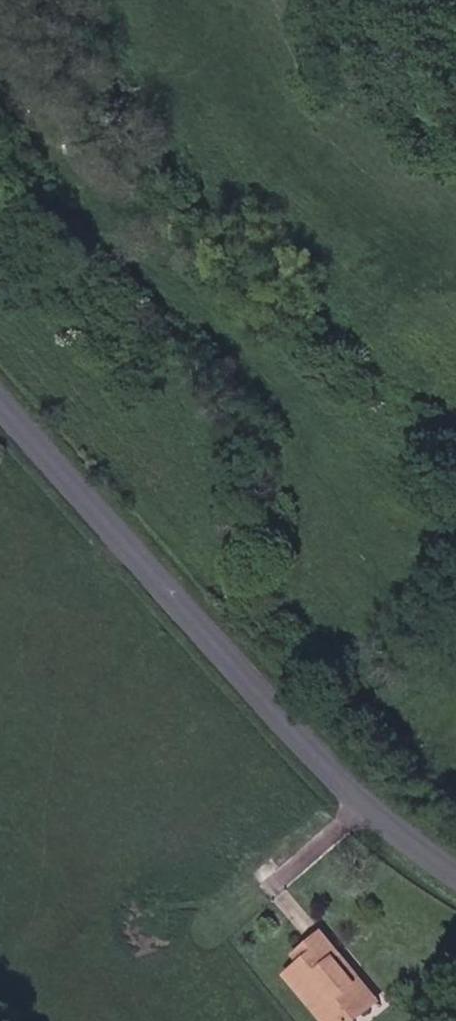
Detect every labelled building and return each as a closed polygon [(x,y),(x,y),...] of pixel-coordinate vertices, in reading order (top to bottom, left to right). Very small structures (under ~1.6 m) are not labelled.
[(311,959),(294,971),(331,1020),(357,1020),(385,1001),(380,994),(341,939),(334,928),(304,949),(311,959)]
